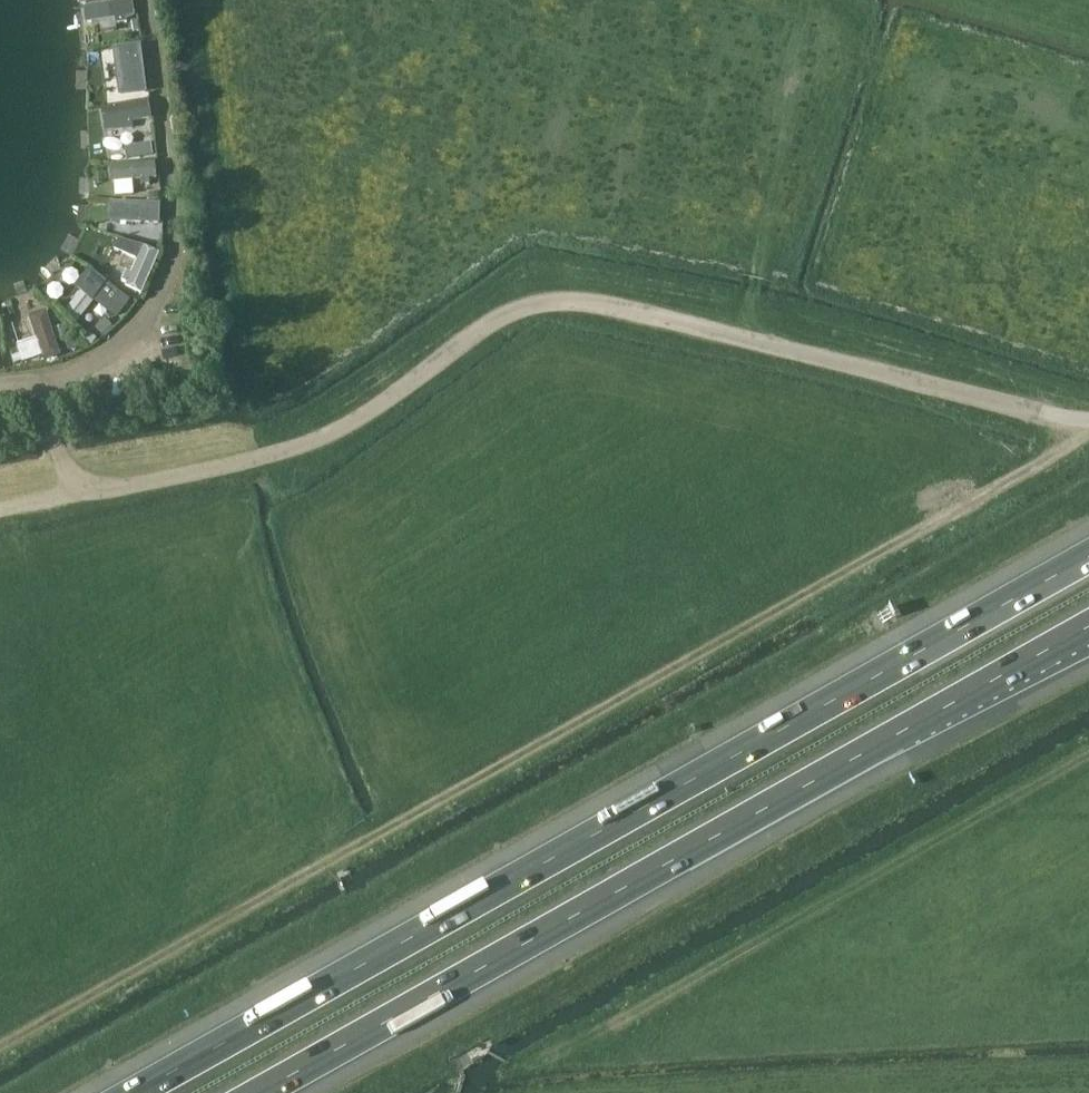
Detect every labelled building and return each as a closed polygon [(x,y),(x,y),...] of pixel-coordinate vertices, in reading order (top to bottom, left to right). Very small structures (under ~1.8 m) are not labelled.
[(86,23),(126,17),(133,16),(132,2),(84,9),(86,23)] [(135,94),(133,50),(118,51),(120,94),(135,94)] [(133,130),(132,123),(151,120),(148,103),(100,111),(103,127),(120,124),(122,132),(133,130)] [(155,181),(153,164),(109,168),(111,185),(141,183),(141,187),(150,186),(150,182),(155,181)] [(150,229),(150,223),(159,223),(160,207),(112,205),(112,222),(139,222),(139,229),(150,229)] [(118,241),(114,251),(136,261),(130,274),(125,272),(121,283),(126,285),(125,287),(141,294),(158,255),(142,248),(118,241)] [(88,270),(75,288),(116,319),(129,302),(88,270)] [(30,318),(37,340),(16,347),(18,354),(21,362),(21,364),(42,357),(43,361),(59,356),(45,313),(30,318)]
